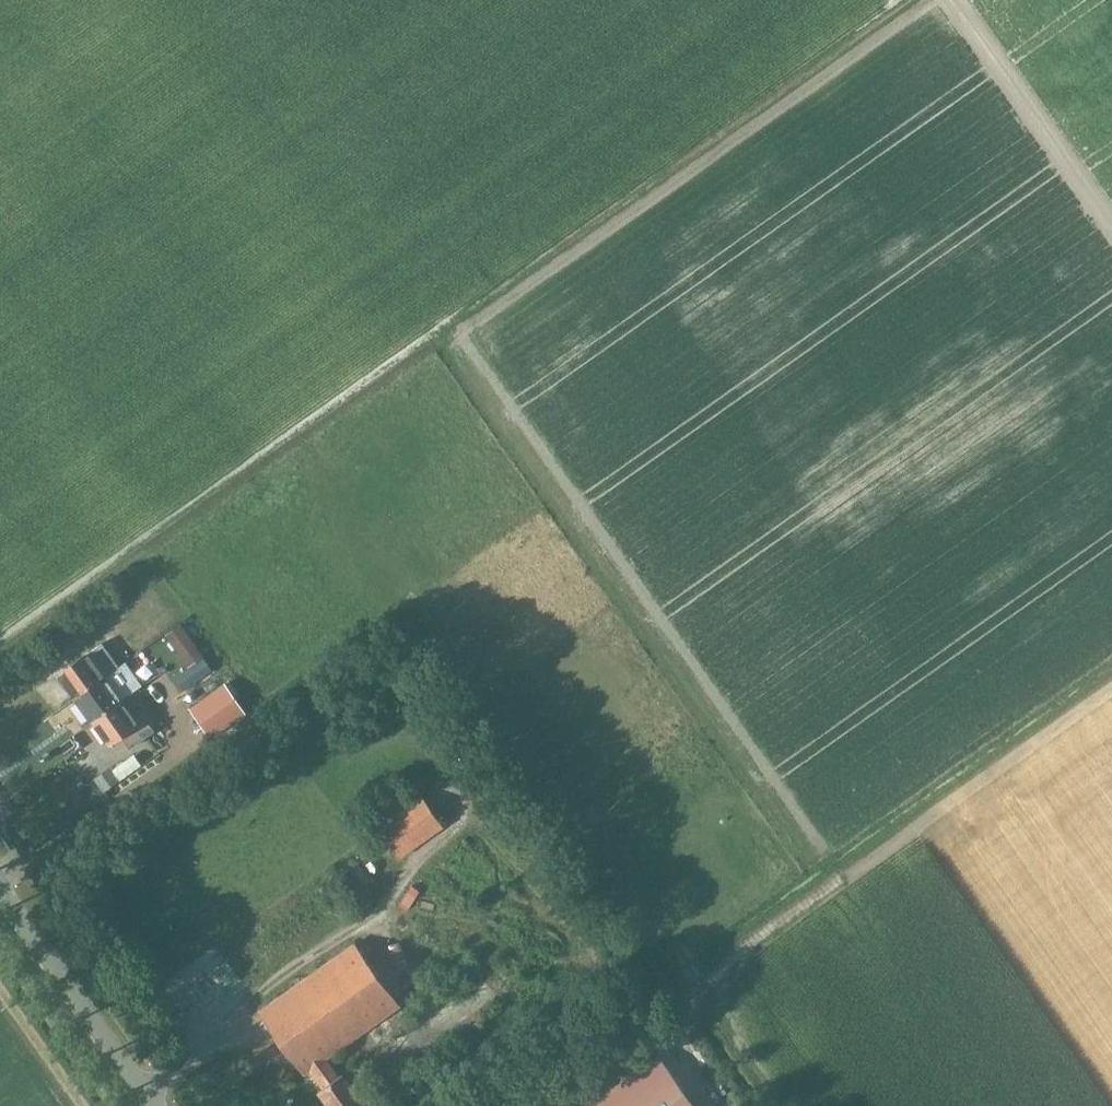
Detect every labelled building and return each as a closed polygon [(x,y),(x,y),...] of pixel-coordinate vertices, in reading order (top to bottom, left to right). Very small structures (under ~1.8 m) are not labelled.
[(180,626),(166,636),(182,659),(196,649),(180,626)] [(118,668),(101,644),(58,674),(75,698),(115,670),(118,668)] [(131,693),(115,670),(75,698),(91,721),(120,701),(131,693)] [(210,737),(245,713),(224,683),(189,707),(210,737)] [(120,701),(91,721),(108,745),(121,737),(129,749),(153,732),(139,713),(132,718),(120,701)] [(400,860),(444,828),(417,790),(373,822),(400,860)] [(328,1105),(364,1105),(341,1075),(338,1077),(325,1059),(350,1042),(399,1007),(354,944),(259,1012),(304,1075),(309,1071),(322,1088),(318,1091),(328,1105)] [(659,1055),(587,1105),(695,1105),(659,1055)]
